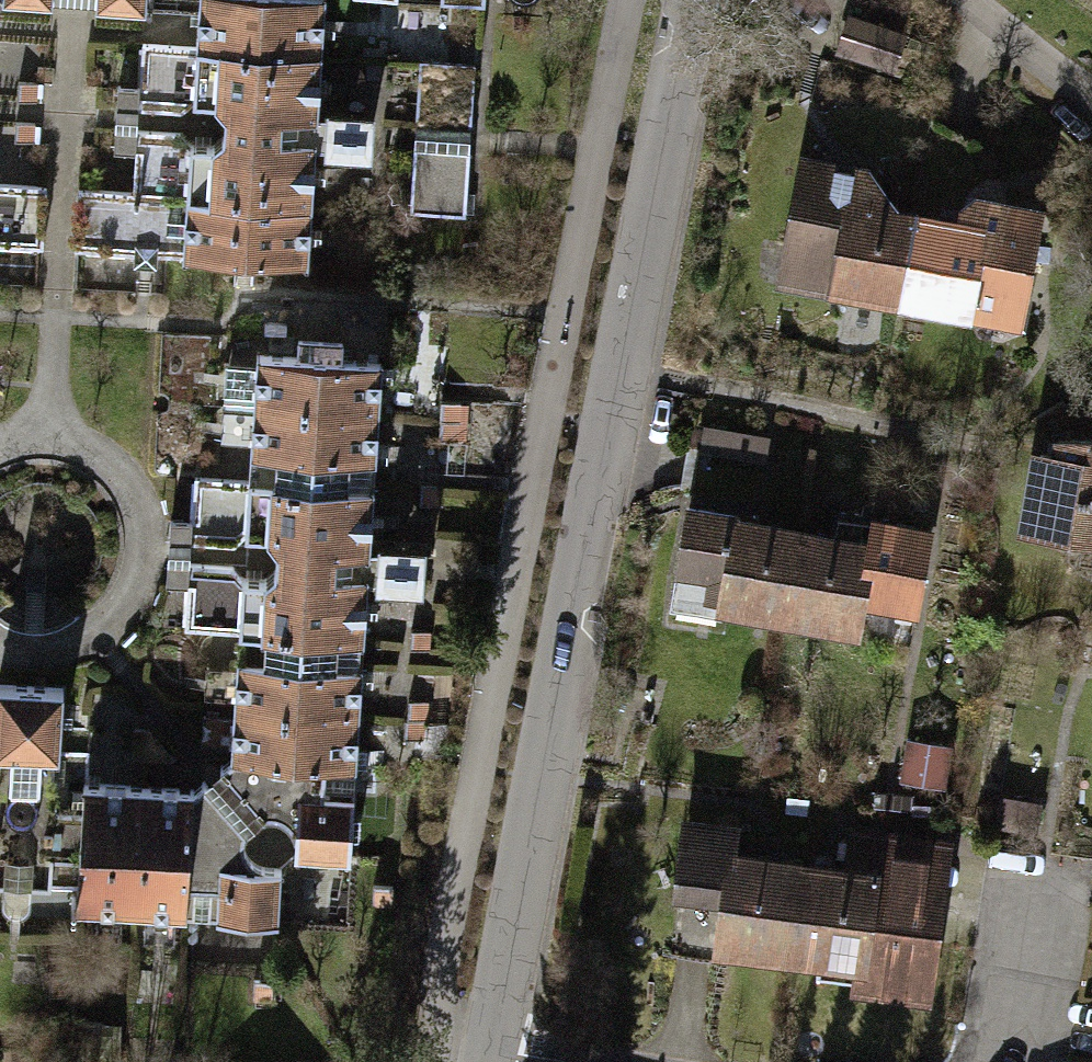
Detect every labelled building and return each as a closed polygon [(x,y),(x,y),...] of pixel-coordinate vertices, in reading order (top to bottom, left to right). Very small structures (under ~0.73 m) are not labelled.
[(199,8),(200,0),(96,0),(96,7),(145,11),(145,4),(199,8)] [(260,51),(263,0),(200,0),(199,8),(197,47),(260,51)] [(325,0),(263,0),(260,51),(322,55),(325,0)] [(902,35),(849,18),(839,49),(892,66),(902,35)] [(182,111),(194,100),(197,47),(144,43),(139,109),(182,111)] [(255,116),(260,51),(197,47),(194,100),(214,101),(226,114),(255,116)] [(317,119),(322,55),(260,51),(255,116),(317,119)] [(474,63),(420,61),(417,125),(471,128),(474,63)] [(38,82),(17,82),(17,100),(38,101),(38,82)] [(35,122),(14,122),(14,141),(34,141),(35,122)] [(181,133),(138,130),(134,193),(187,196),(190,144),(181,133)] [(215,145),(190,144),(187,196),(220,198),(251,199),(254,138),(222,137),(215,145)] [(254,138),(251,199),(311,203),(316,141),(254,138)] [(465,215),(469,151),(414,147),(410,211),(465,215)] [(899,300),(915,217),(885,211),(879,202),(886,198),(869,174),(805,163),(785,273),(832,282),(831,287),(899,300)] [(46,186),(0,184),(0,245),(43,248),(46,186)] [(216,258),(220,198),(187,196),(134,193),(79,189),(75,250),(136,253),(135,265),(156,265),(155,256),(216,258)] [(251,199),(220,198),(216,258),(309,265),(311,203),(251,199)] [(960,225),(915,217),(899,300),(1019,321),(1038,216),(973,204),(961,212),(960,225)] [(253,404),(316,407),(320,342),(298,341),(299,357),(257,354),(253,404)] [(342,343),(320,342),(316,407),(379,411),(382,362),(342,360),(342,343)] [(458,442),(460,402),(440,401),(438,441),(458,442)] [(251,453),(270,454),(314,457),(316,407),(253,404),(251,453)] [(376,461),(379,411),(316,407),(314,457),(356,460),(376,461)] [(1040,456),(1027,530),(1091,540),(1091,439),(1057,441),(1055,457),(1040,456)] [(699,449),(692,491),(757,501),(764,459),(699,449)] [(270,537),(277,548),(308,548),(314,457),(270,454),(269,480),(266,535),(270,537)] [(356,460),(314,457),(308,548),(369,552),(373,487),(355,487),(356,460)] [(195,476),(191,542),(235,543),(246,534),(266,535),(269,480),(195,476)] [(438,505),(438,486),(420,485),(419,504),(438,505)] [(789,617),(802,535),(736,524),(737,519),(687,511),(672,606),(723,614),(724,607),(789,617)] [(802,535),(789,617),(859,628),(864,597),(916,605),(928,531),(836,516),(832,540),(802,535)] [(425,592),(427,553),(382,551),(380,590),(425,592)] [(185,627),(259,631),(263,577),(243,577),(232,567),(190,564),(185,627)] [(301,662),(306,570),(277,567),(263,577),(259,631),(256,659),(301,662)] [(301,662),(342,664),(344,639),(364,638),(368,574),(306,570),(301,662)] [(428,649),(429,630),(410,630),(410,649),(428,649)] [(237,658),(234,706),(297,710),(301,662),(256,659),(237,658)] [(342,664),(301,662),(297,710),(359,716),(362,665),(342,664)] [(0,684),(0,747),(59,751),(62,688),(0,684)] [(408,700),(407,719),(404,719),(403,738),(423,739),(423,720),(427,720),(428,700),(408,700)] [(234,706),(231,757),(295,760),(355,764),(359,716),(297,710),(234,706)] [(149,728),(133,728),(131,758),(172,760),(172,753),(149,728)] [(942,783),(948,745),(920,741),(917,759),(905,757),(902,778),(942,783)] [(0,747),(0,841),(81,846),(86,783),(88,753),(59,751),(0,747)] [(285,816),(292,823),(295,760),(231,757),(221,766),(262,812),(276,812),(285,816)] [(355,764),(295,760),(292,823),(296,832),(294,853),(350,856),(351,837),(357,837),(359,815),(353,815),(355,764)] [(165,852),(253,858),(248,852),(244,844),(243,834),(247,828),(204,780),(196,789),(170,787),(165,852)] [(129,785),(86,783),(81,846),(125,849),(129,785)] [(170,787),(129,785),(125,849),(165,852),(170,787)] [(803,868),(731,858),(735,833),(687,827),(679,889),(723,895),(716,944),(792,954),(803,868)] [(0,841),(0,881),(79,886),(81,846),(0,841)] [(943,893),(948,855),(847,842),(843,873),(803,868),(792,954),(866,964),(863,982),(921,990),(933,892),(943,893)] [(125,849),(81,846),(79,886),(76,907),(161,913),(165,852),(125,849)] [(253,858),(165,852),(161,913),(278,920),(281,864),(267,864),(259,862),(253,858)] [(391,906),(391,885),(371,885),(371,905),(391,906)] [(253,999),(272,1000),(273,981),(254,980),(253,999)]
